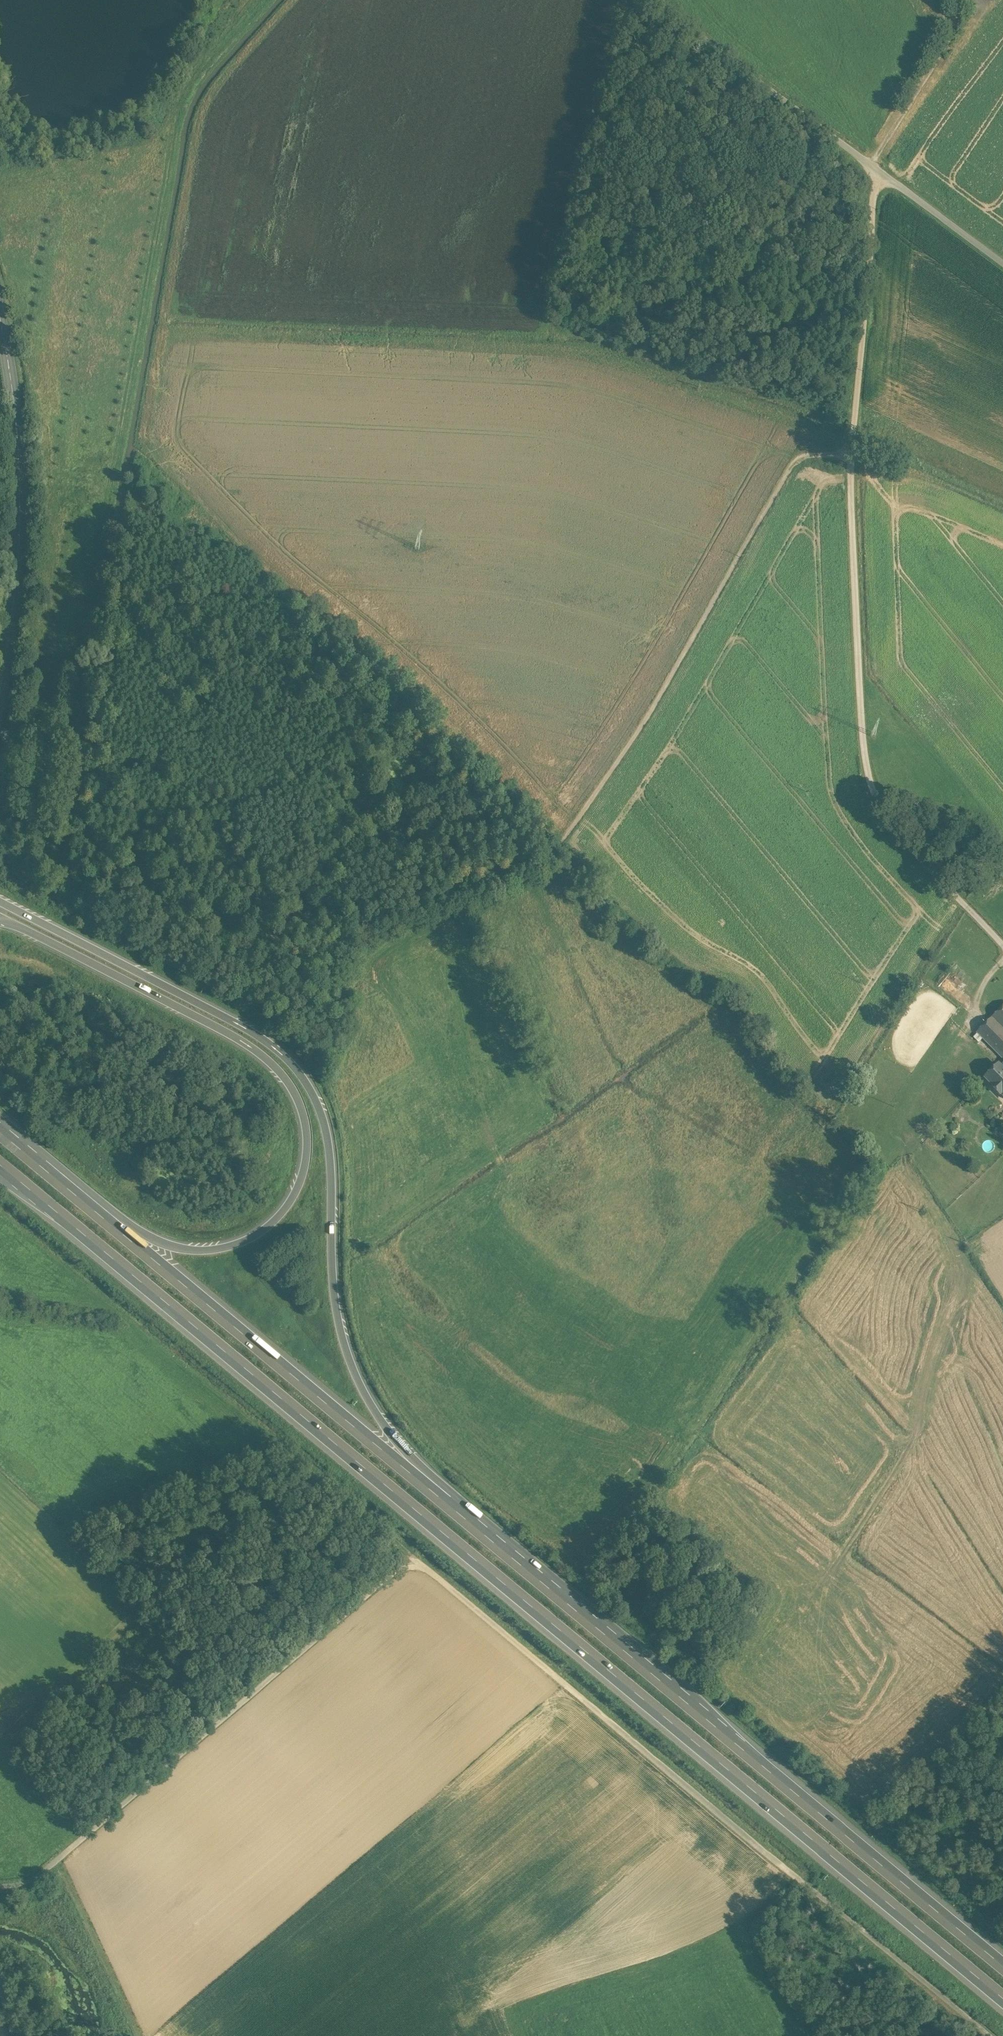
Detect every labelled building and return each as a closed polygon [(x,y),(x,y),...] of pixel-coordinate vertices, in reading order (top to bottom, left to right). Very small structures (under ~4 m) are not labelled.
[(977,1032),(978,1033),(975,1036),(980,1042),(983,1038),(1002,1058),(1002,1007),(977,1032)] [(1002,1067),(1000,1065),(986,1078),(1002,1094),(1002,1066),(1002,1067)] [(1002,1094),(994,1085),(993,1086),(993,1089),(999,1094),(1002,1094)]
